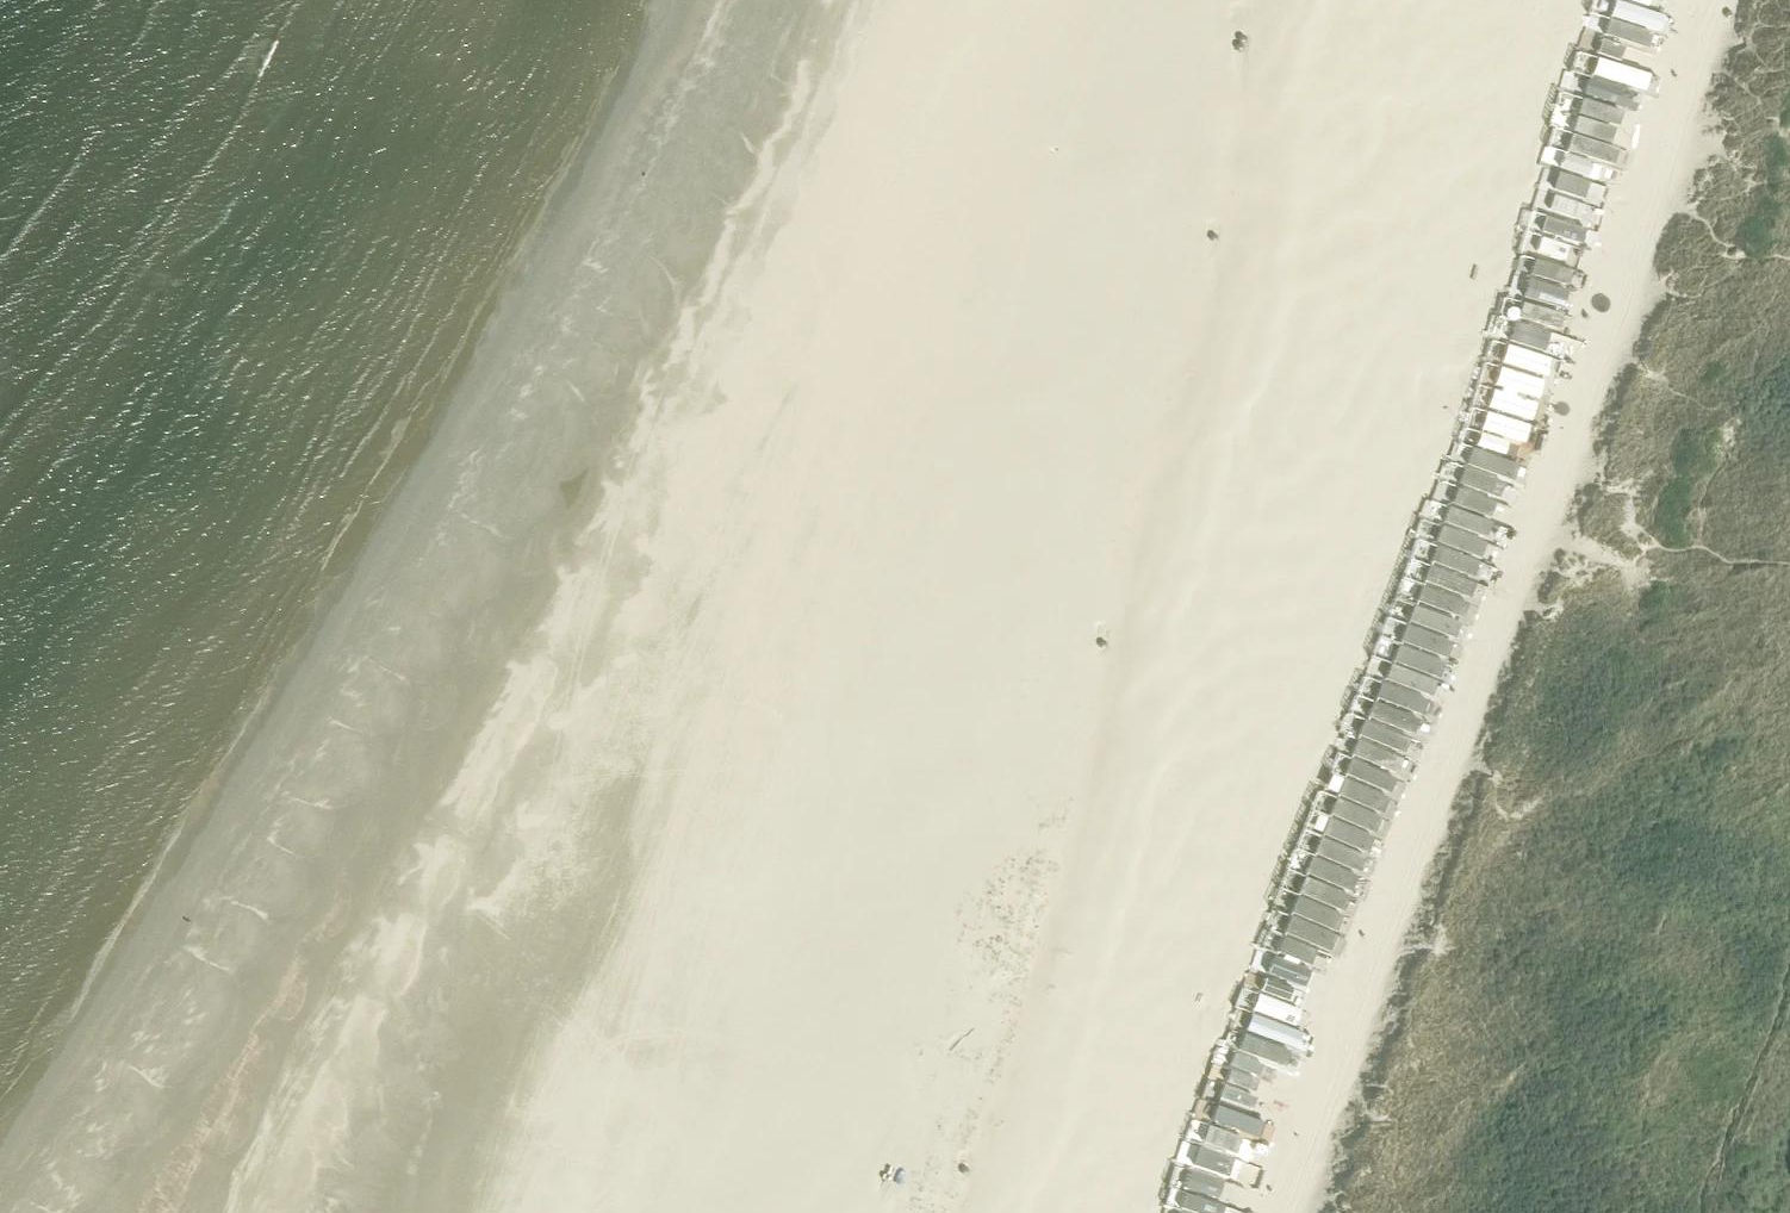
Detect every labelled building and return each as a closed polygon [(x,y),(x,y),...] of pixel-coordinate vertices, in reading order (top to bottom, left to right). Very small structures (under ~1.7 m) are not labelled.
[(1611,15),(1650,27),(1655,10),(1643,6),(1645,0),(1615,0),(1611,15)] [(1607,15),(1600,32),(1620,39),(1626,22),(1607,15)] [(1619,63),(1625,47),(1601,39),(1596,56),(1619,63)] [(1631,89),(1643,92),(1647,73),(1592,60),(1583,98),(1627,108),(1631,89)] [(1578,97),(1561,152),(1545,147),(1540,163),(1603,183),(1613,148),(1607,146),(1618,110),(1578,97)] [(1590,230),(1603,188),(1552,173),(1548,186),(1540,183),(1525,230),(1523,230),(1517,248),(1568,263),(1580,227),(1590,230)] [(1524,256),(1519,272),(1561,283),(1565,267),(1524,256)] [(1551,307),(1557,289),(1517,275),(1511,293),(1551,307)] [(1547,325),(1550,309),(1509,301),(1506,316),(1547,325)] [(1503,317),(1497,335),(1550,356),(1557,337),(1503,317)] [(1423,495),(1285,958),(1312,967),(1316,954),(1330,958),(1384,776),(1396,779),(1400,764),(1398,763),(1441,619),(1462,625),(1474,584),(1477,584),(1482,567),(1466,563),(1492,478),(1499,480),(1506,459),(1488,454),(1494,435),(1511,440),(1537,354),(1491,340),(1447,487),(1430,482),(1426,496),(1423,495)] [(1259,984),(1248,1010),(1276,1022),(1290,989),(1299,993),(1308,973),(1268,956),(1257,983),(1259,984)] [(1257,1100),(1273,1024),(1236,1017),(1207,1154),(1233,1159),(1243,1116),(1241,1115),(1245,1097),(1257,1100)]
